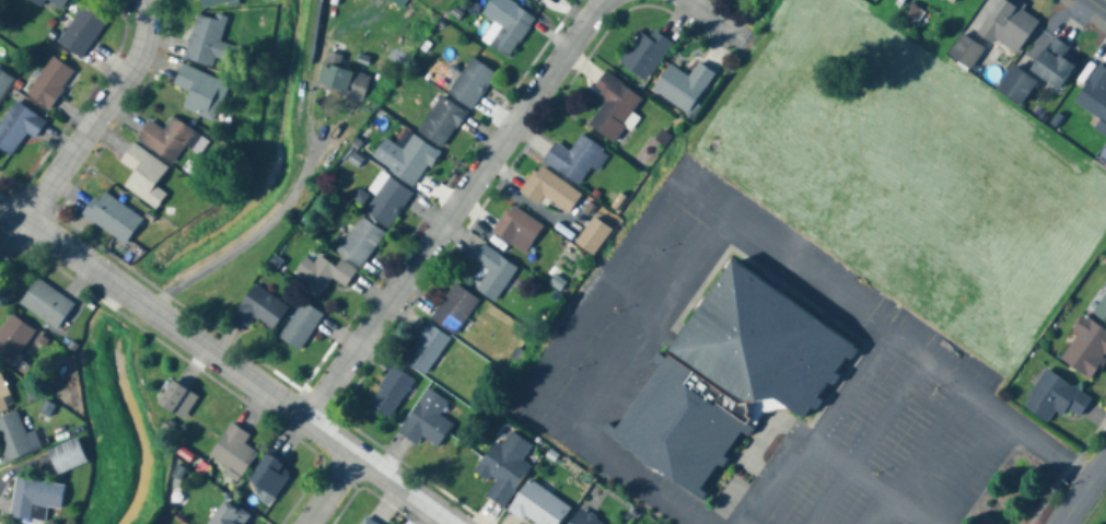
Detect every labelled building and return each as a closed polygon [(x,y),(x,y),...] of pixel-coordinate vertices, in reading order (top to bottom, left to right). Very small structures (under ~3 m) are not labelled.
[(45,1),(59,11),(67,0),(27,0),(40,9),(45,1)] [(200,10),(237,3),(236,0),(198,0),(200,10)] [(1039,22),(1023,10),(1025,7),(1016,0),(999,0),(975,35),(990,45),(994,40),(1015,55),(1039,22)] [(535,20),(509,1),(480,41),(506,60),(535,20)] [(80,60),(106,22),(82,6),(55,44),(80,60)] [(237,47),(220,44),(225,20),(195,14),(186,60),(213,66),(215,58),(234,63),(237,47)] [(639,33),(618,64),(645,83),(671,44),(652,31),(647,38),(639,33)] [(947,55),(968,71),(984,51),(963,34),(947,55)] [(1057,91),(1074,66),(1062,58),(1069,48),(1050,36),(1034,61),(1035,62),(1028,72),(1057,91)] [(369,77),(339,69),(342,57),(326,53),(316,89),(363,101),(369,77)] [(74,73),(51,58),(25,96),(48,111),(74,73)] [(446,94),(471,111),(496,75),(470,58),(446,94)] [(687,78),(669,65),(651,89),(685,115),(714,76),(698,63),(687,78)] [(1105,125),(1105,71),(1098,65),(1073,103),(1105,125)] [(214,123),(228,85),(181,66),(173,86),(188,92),(181,110),(214,123)] [(642,101),(605,72),(592,90),(606,101),(588,125),(610,143),(642,101)] [(416,134),(442,150),(466,113),(440,96),(416,134)] [(26,136),(32,140),(44,123),(15,102),(0,123),(0,151),(10,158),(26,136)] [(163,131),(148,121),(135,142),(173,164),(193,131),(170,118),(163,131)] [(415,188),(438,153),(412,136),(407,144),(389,131),(371,159),(415,188)] [(589,168),(595,172),(607,153),(580,136),(569,153),(553,143),(541,163),(579,186),(589,168)] [(167,168),(131,144),(118,163),(133,173),(123,188),(155,210),(165,195),(154,187),(167,168)] [(581,196),(539,166),(520,193),(539,207),(545,199),(567,215),(581,196)] [(362,213),(387,230),(411,195),(386,178),(362,213)] [(92,199),(80,215),(123,246),(142,220),(104,193),(96,203),(92,199)] [(490,232),(522,255),(542,228),(510,205),(490,232)] [(384,235),(360,218),(335,253),(359,270),(384,235)] [(594,251),(608,232),(594,222),(580,241),(594,251)] [(507,284),(517,270),(483,245),(471,260),(486,272),(473,289),(497,306),(511,287),(507,284)] [(313,264),(304,258),(292,277),(320,296),(332,280),(345,288),(356,272),(340,262),(335,268),(318,257),(313,264)] [(727,260),(850,349),(803,423),(773,400),(757,405),(696,496),(609,434),(727,260)] [(19,304),(55,331),(73,306),(37,279),(19,304)] [(249,328),(255,320),(271,332),(288,309),(255,285),(232,316),(249,328)] [(452,337),(478,303),(455,285),(429,318),(452,337)] [(1060,352),(1105,289),(1105,356),(1104,356),(1091,374),(1060,352)] [(300,353),(322,315),(301,303),(279,341),(300,353)] [(11,369),(35,331),(10,315),(0,331),(0,362),(11,369)] [(449,341),(427,325),(402,360),(424,376),(449,341)] [(1025,398),(1050,416),(1058,410),(1080,417),(1094,396),(1048,364),(1025,398)] [(368,409),(391,420),(412,379),(389,368),(368,409)] [(13,408),(0,374),(0,413),(13,408)] [(180,421),(196,400),(171,382),(156,403),(180,421)] [(452,424),(439,416),(448,403),(426,389),(397,432),(416,444),(421,436),(437,447),(452,424)] [(4,462),(36,451),(30,434),(25,436),(17,413),(0,419),(0,449),(4,462)] [(207,457),(240,478),(256,453),(243,444),(249,435),(229,422),(207,457)] [(533,445),(508,431),(499,446),(491,442),(473,472),(493,484),(485,496),(504,507),(529,464),(524,461),(533,445)] [(86,462),(75,438),(46,451),(57,475),(86,462)] [(247,474),(268,497),(291,476),(271,453),(247,474)] [(9,517),(44,521),(46,507),(60,509),(63,484),(14,478),(9,517)] [(529,523),(558,523),(570,507),(527,479),(507,510),(529,523)] [(252,518),(224,498),(206,523),(248,523),(252,518)] [(360,513),(353,523),(377,523),(360,513)]
